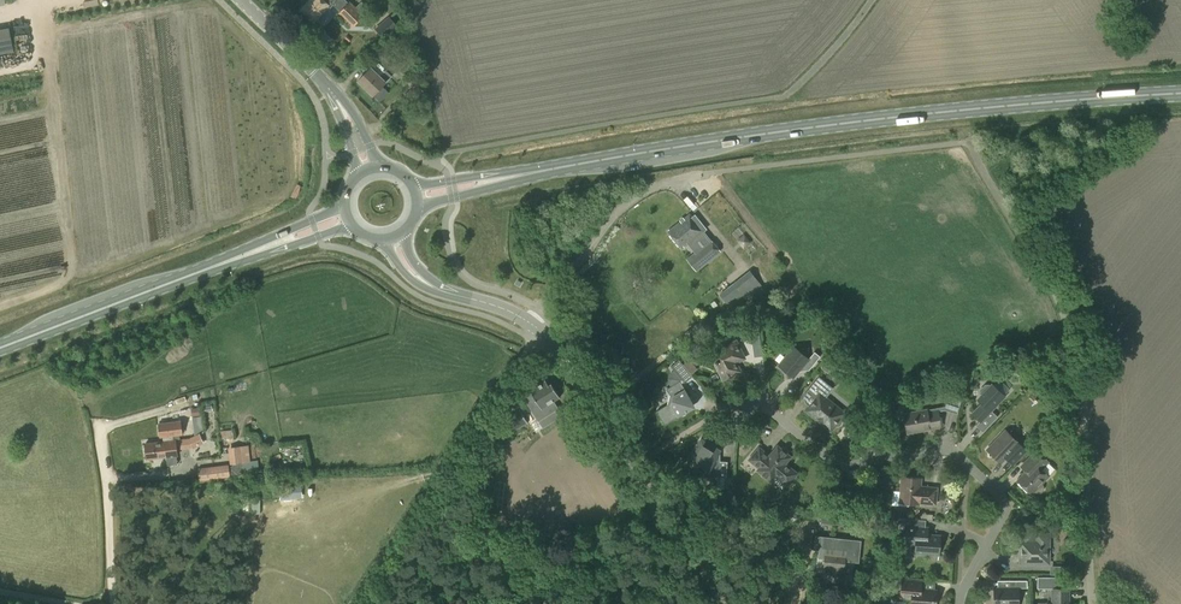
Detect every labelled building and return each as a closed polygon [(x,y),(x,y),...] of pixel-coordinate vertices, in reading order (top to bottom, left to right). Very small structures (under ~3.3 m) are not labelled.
[(303,9),(314,19),(328,5),(330,7),(333,4),(340,11),(348,3),(346,0),(311,0),(303,9)] [(353,27),(364,15),(350,1),(348,3),(340,11),(338,12),(353,27)] [(389,16),(375,28),(383,38),(397,26),(398,26),(389,16)] [(19,52),(16,26),(0,29),(0,54),(19,52)] [(404,55),(413,50),(400,29),(391,35),(404,55)] [(373,94),(391,75),(377,61),(359,80),(373,94)] [(413,101),(423,90),(416,84),(406,94),(413,101)] [(710,240),(690,214),(669,231),(682,247),(693,238),(701,247),(710,240)] [(751,242),(744,234),(736,240),(743,248),(751,242)] [(741,309),(750,303),(746,299),(762,286),(750,270),(733,283),(744,296),(736,303),(741,309)] [(689,340),(704,329),(698,322),(683,332),(689,340)] [(754,357),(762,356),(760,338),(752,339),(754,357)] [(723,380),(740,371),(736,362),(744,358),(736,341),(710,354),(723,380)] [(809,358),(794,346),(779,364),(794,377),(804,365),(810,369),(821,356),(815,351),(809,358)] [(831,355),(826,362),(832,367),(843,376),(848,370),(831,355)] [(684,382),(690,377),(692,375),(679,359),(671,366),(684,382)] [(838,426),(840,425),(841,423),(842,421),(841,420),(840,418),(845,412),(826,397),(833,388),(819,376),(808,390),(816,397),(806,409),(831,429),(834,425),(838,426)] [(545,379),(530,389),(531,391),(523,396),(538,421),(559,408),(554,401),(560,397),(549,380),(546,382),(545,379)] [(664,424),(694,406),(679,381),(666,389),(669,395),(667,404),(656,411),(664,424)] [(1005,395),(992,384),(991,385),(990,384),(985,385),(985,391),(978,399),(982,403),(973,414),(980,421),(976,425),(983,432),(998,416),(991,410),(1005,395)] [(949,395),(945,409),(956,413),(961,398),(949,394),(949,395)] [(200,407),(191,408),(192,416),(201,415),(200,407)] [(501,420),(509,434),(528,422),(520,409),(501,420)] [(928,412),(927,409),(904,414),(907,432),(941,426),(938,410),(928,412)] [(201,416),(192,417),(195,435),(203,428),(201,416)] [(164,441),(173,439),(172,435),(182,434),(180,420),(159,423),(161,436),(164,436),(164,441)] [(222,437),(233,436),(233,428),(221,430),(222,437)] [(1012,451),(1019,457),(1029,447),(1022,441),(1020,443),(1005,429),(987,449),(989,451),(989,455),(993,455),(1001,462),(1012,451)] [(194,448),(204,443),(199,433),(189,438),(194,448)] [(173,439),(164,441),(146,443),(148,458),(177,454),(175,439),(173,439)] [(727,477),(728,461),(720,461),(716,458),(720,451),(701,440),(690,459),(701,465),(700,467),(705,476),(717,476),(717,489),(724,489),(725,477),(727,477)] [(230,464),(250,461),(249,445),(228,447),(230,464)] [(783,447),(781,448),(778,445),(769,455),(759,447),(749,459),(760,467),(758,470),(764,475),(769,469),(788,485),(798,473),(785,463),(791,456),(788,453),(788,451),(787,449),(785,447),(783,447)] [(1041,492),(1042,491),(1042,490),(1043,490),(1043,489),(1043,488),(1043,487),(1043,486),(1042,485),(1041,484),(1048,476),(1041,470),(1048,462),(1036,450),(1022,464),(1028,469),(1017,481),(1032,494),(1034,492),(1035,493),(1036,493),(1037,493),(1038,493),(1039,493),(1041,492)] [(200,480),(230,477),(229,464),(198,468),(200,480)] [(936,504),(938,487),(921,486),(922,478),(903,476),(900,501),(919,503),(920,502),(936,504)] [(280,499),(302,497),(301,485),(279,487),(280,499)] [(846,491),(836,490),(834,505),(841,506),(841,501),(844,502),(846,491)] [(260,498),(252,498),(252,514),(260,514),(260,498)] [(850,519),(822,515),(821,523),(849,526),(850,519)] [(939,554),(940,535),(924,534),(925,520),(899,518),(898,533),(907,533),(906,542),(911,542),(910,551),(916,552),(916,553),(939,554)] [(1050,563),(1049,533),(1026,534),(1026,541),(1023,541),(1023,556),(1026,556),(1026,563),(1050,563)] [(815,536),(814,549),(826,550),(824,568),(834,569),(834,575),(843,576),(844,561),(858,562),(861,540),(815,536)] [(236,552),(237,539),(227,539),(226,552),(236,552)] [(1058,575),(1037,575),(1037,585),(1057,586),(1058,575)] [(937,590),(921,589),(922,581),(903,579),(901,597),(912,598),(911,603),(936,603),(937,590)] [(1018,588),(1027,587),(1027,580),(1009,580),(1009,587),(994,588),(994,603),(1018,603),(1018,588)] [(1069,588),(1052,588),(1052,603),(1069,603),(1069,588)]
